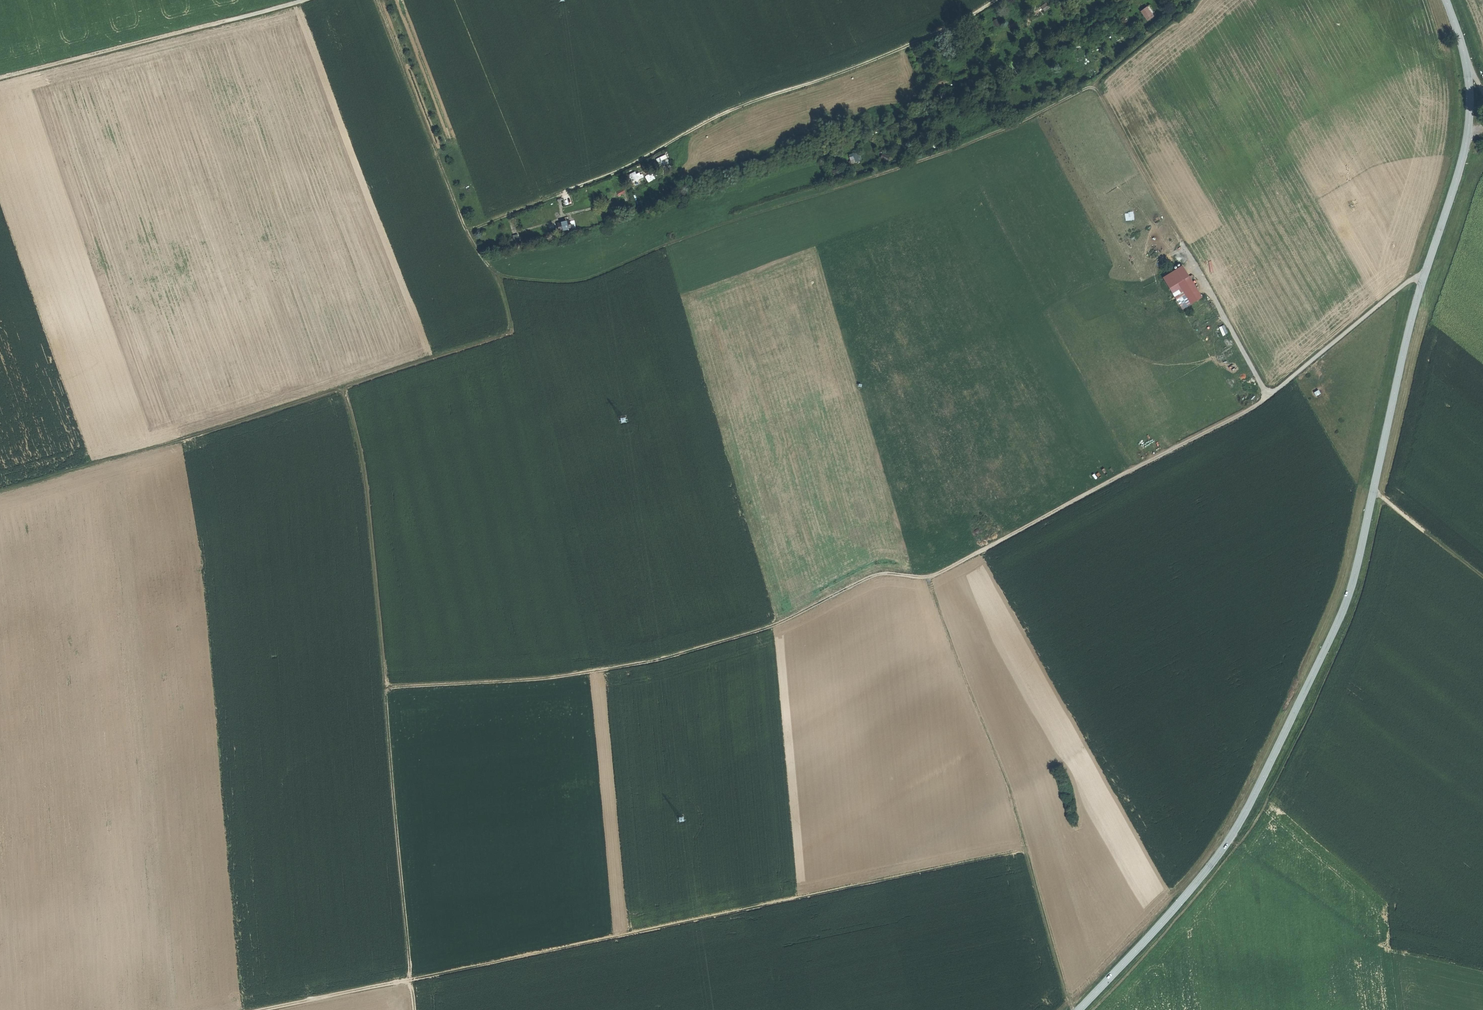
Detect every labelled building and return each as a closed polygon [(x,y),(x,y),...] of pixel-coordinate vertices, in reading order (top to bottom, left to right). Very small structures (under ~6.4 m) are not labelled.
[(1042,5),(1045,10),(1050,6),(1047,1),(1042,5)] [(1122,8),(1127,13),(1130,10),(1131,11),(1133,9),(1128,3),(1122,8)] [(1150,4),(1147,6),(1152,13),(1147,17),(1149,20),(1157,13),(1150,4)] [(1147,6),(1141,11),(1147,17),(1152,13),(1147,6)] [(992,21),(995,26),(1001,22),(998,17),(992,21)] [(659,162),(661,167),(670,163),(667,158),(660,162),(659,162)] [(630,177),(633,182),(639,179),(640,178),(638,174),(636,175),(635,173),(630,175),(631,177),(630,177)] [(648,178),(646,179),(648,184),(656,179),(653,175),(648,178)] [(1127,223),(1136,223),(1135,214),(1126,215),(1127,223)] [(559,224),(561,231),(572,228),(570,221),(559,224)] [(1182,266),(1163,278),(1169,288),(1178,283),(1191,304),(1202,298),(1182,266)] [(1223,336),(1229,333),(1225,324),(1219,327),(1223,336)]
